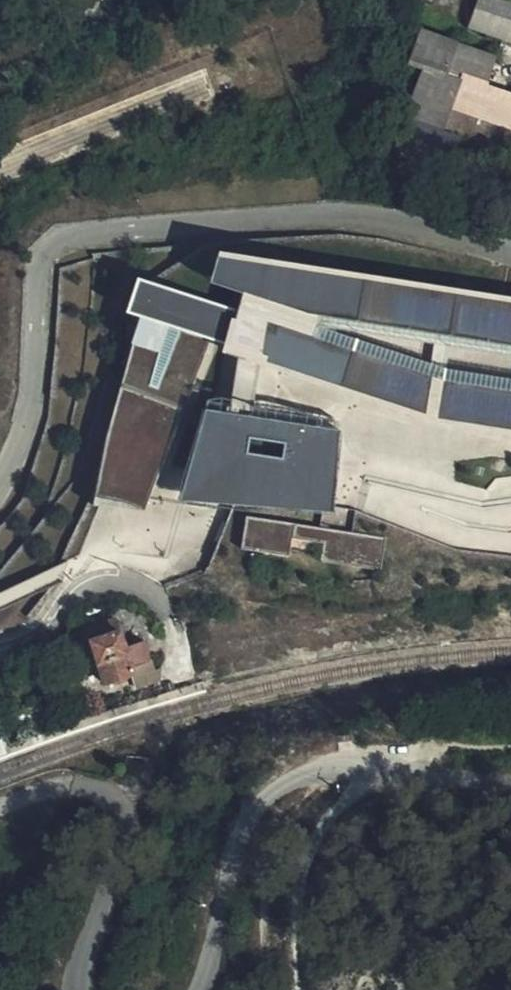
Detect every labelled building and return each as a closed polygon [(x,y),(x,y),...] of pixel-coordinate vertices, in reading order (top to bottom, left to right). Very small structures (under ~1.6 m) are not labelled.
[(466,19),(510,35),(510,0),(473,0),(466,19)] [(393,159),(437,173),(450,139),(452,131),(510,151),(510,94),(480,82),(490,56),(416,26),(398,81),(412,88),(395,136),(393,159)] [(131,299),(145,305),(214,332),(229,337),(227,341),(438,416),(510,427),(510,282),(228,233),(217,267),(249,278),(243,304),(145,263),(131,299)] [(110,431),(98,493),(147,507),(214,332),(145,305),(110,431)] [(345,421),(212,397),(186,487),(337,506),(345,421)] [(388,534),(249,512),(244,546),(292,553),(295,535),(328,540),(325,559),(382,568),(388,534)] [(135,688),(152,683),(148,639),(126,643),(118,616),(86,625),(100,682),(133,674),(135,688)] [(0,737),(0,754),(8,751),(6,745),(3,736),(0,737)]
